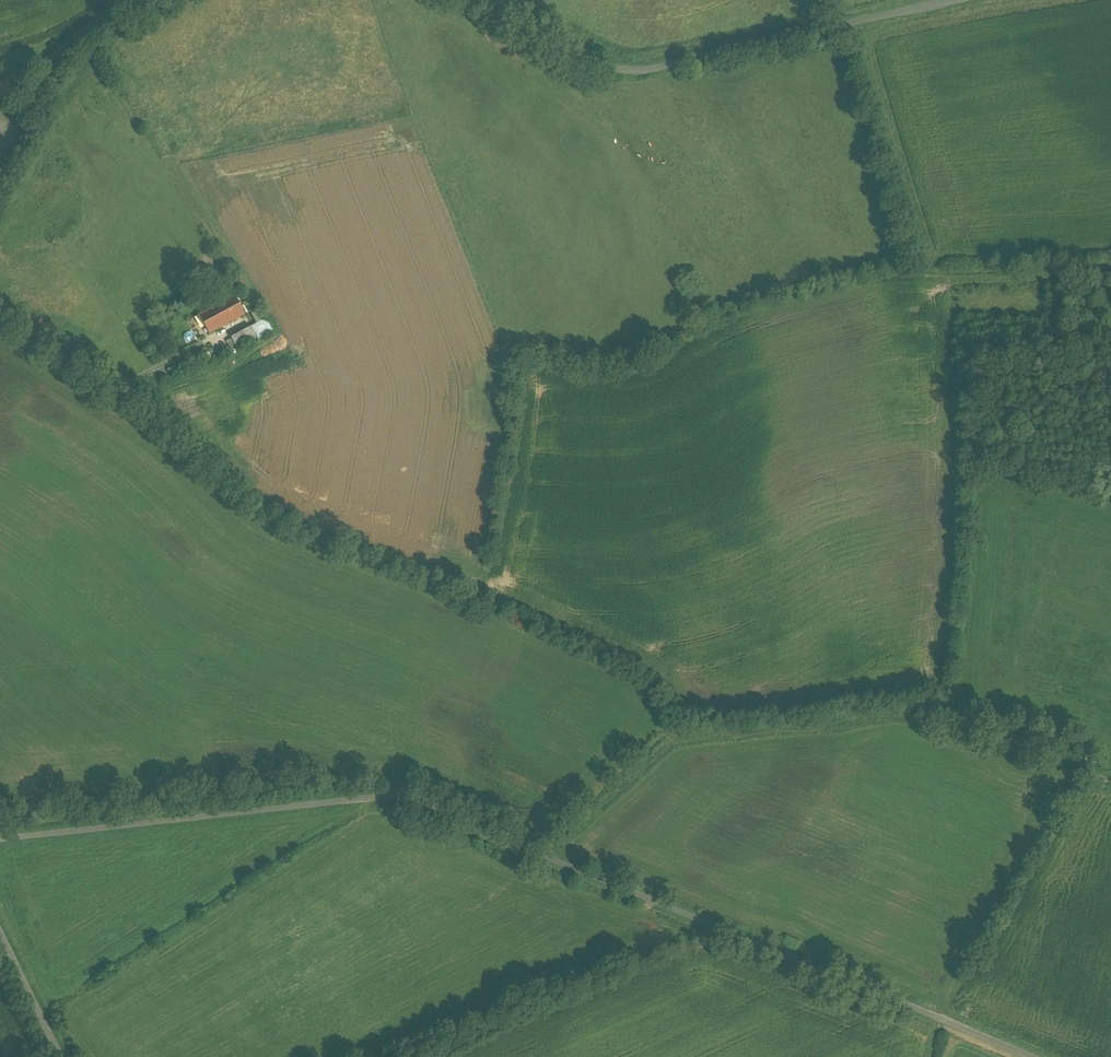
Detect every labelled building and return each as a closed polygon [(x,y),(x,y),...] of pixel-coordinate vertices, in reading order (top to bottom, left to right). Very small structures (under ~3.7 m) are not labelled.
[(209,327),(246,308),(236,289),(199,308),(209,327)]
